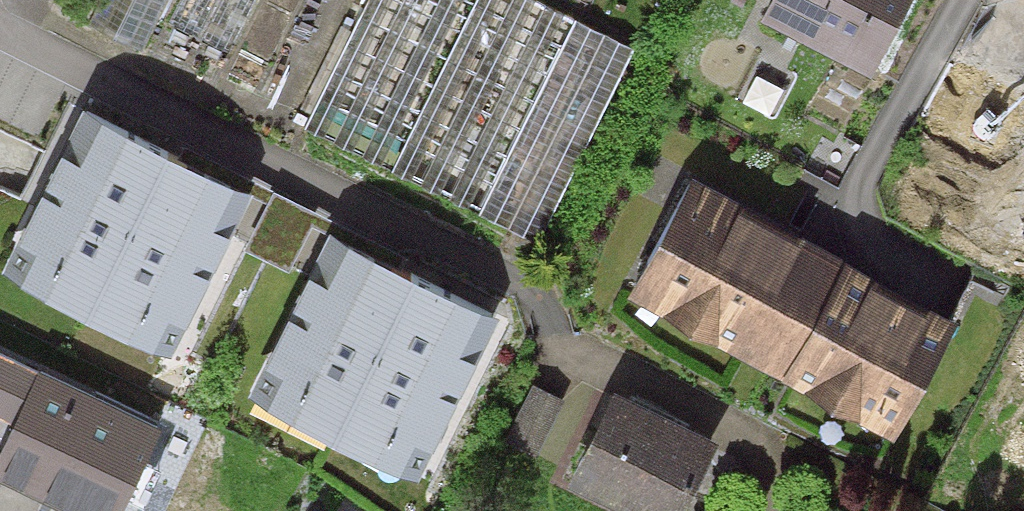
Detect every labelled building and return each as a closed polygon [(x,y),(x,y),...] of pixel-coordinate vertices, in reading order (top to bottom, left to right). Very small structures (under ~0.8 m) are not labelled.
[(87,23),(141,50),(167,0),(98,0),(87,23)] [(167,27),(227,56),(255,0),(180,0),(167,27)] [(537,0),(371,0),(305,137),(541,249),(637,47),(537,0)] [(766,27),(874,80),(913,0),(779,0),(766,27)] [(952,65),(920,125),(1004,169),(1023,131),(1023,103),(952,65)] [(228,174),(85,105),(17,244),(51,260),(41,281),(110,315),(119,298),(159,317),(228,174)] [(962,328),(695,184),(630,303),(896,448),(962,328)] [(310,217),(251,187),(223,243),(282,273),(310,217)] [(481,298),(337,228),(270,367),(303,384),(293,405),(363,438),(371,421),(411,441),(481,298)] [(1012,256),(1023,262),(1023,232),(1012,256)] [(0,358),(0,491),(44,510),(128,510),(164,432),(0,358)] [(562,399),(533,384),(503,442),(531,457),(562,399)] [(614,393),(566,491),(607,510),(689,510),(721,444),(614,393)]
